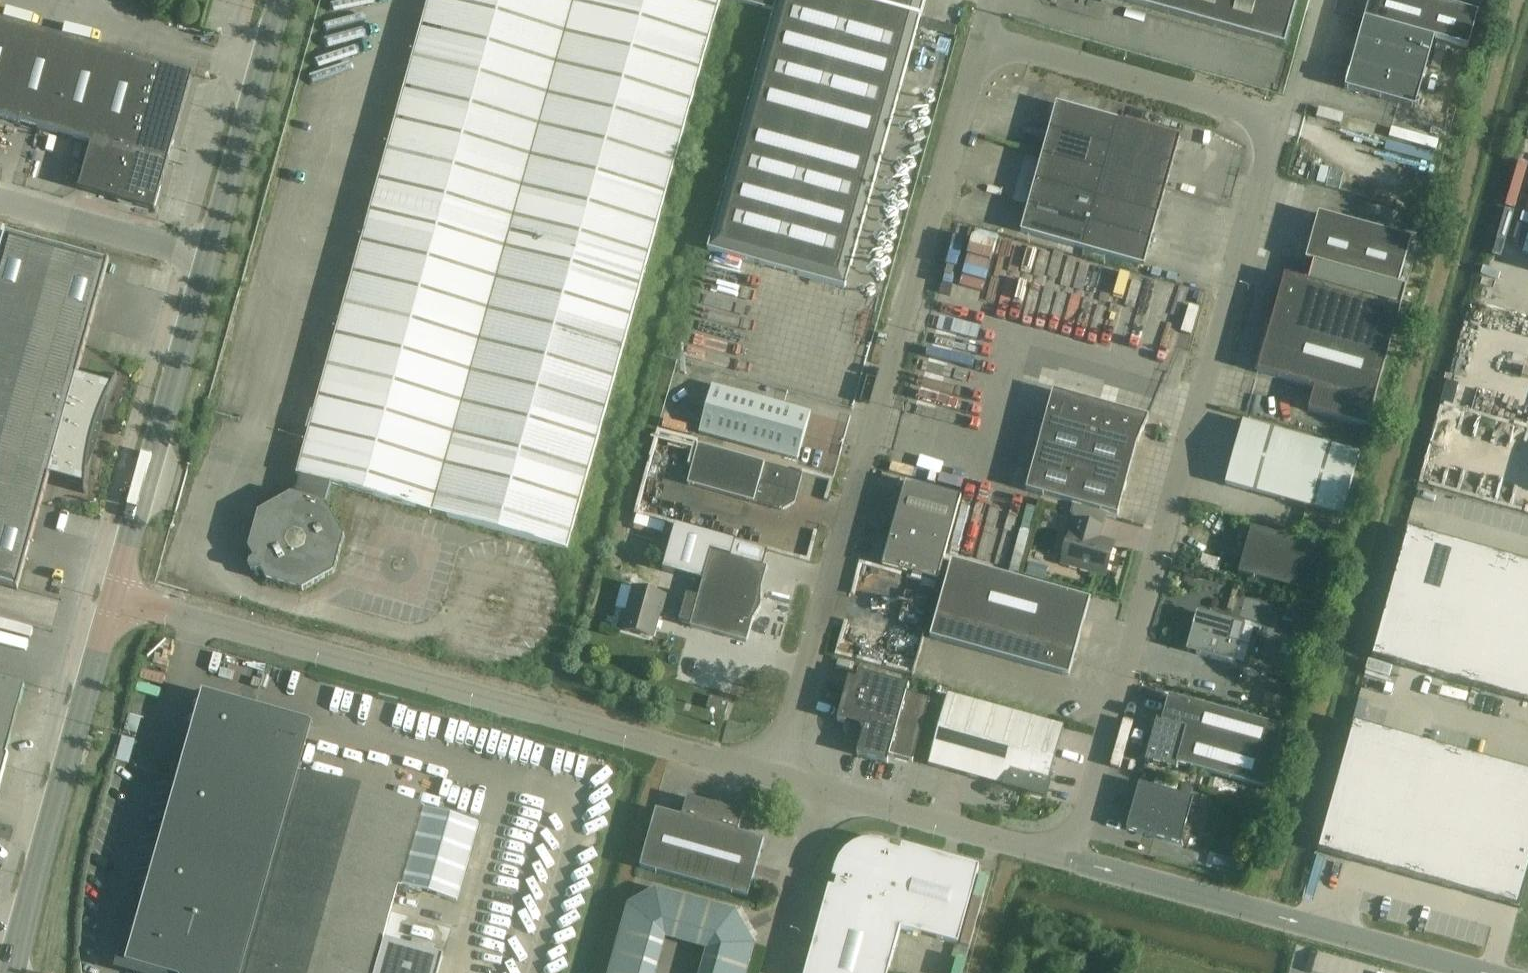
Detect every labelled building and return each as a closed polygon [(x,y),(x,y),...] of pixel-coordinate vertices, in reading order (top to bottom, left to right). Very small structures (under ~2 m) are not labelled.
[(248,550),(253,560),(249,563),(248,568),(251,572),(256,574),(261,571),(266,581),(302,592),(334,573),(343,538),(326,505),(332,485),(567,551),(721,0),(430,0),(297,475),(302,477),(296,497),(290,495),(257,514),(248,550)] [(707,251),(845,290),(925,0),(741,0),(740,4),(773,13),(707,251)] [(1284,47),(1297,0),(1115,0),(1284,47)] [(1433,39),(1468,49),(1477,14),(1429,0),(1369,0),(1363,20),(1433,39)] [(47,33),(0,20),(0,118),(22,124),(47,33)] [(1414,108),(1433,39),(1363,20),(1344,89),(1414,108)] [(92,144),(118,53),(47,33),(22,124),(39,129),(92,144)] [(92,144),(167,165),(193,74),(118,53),(92,144)] [(1110,149),(1118,123),(1055,105),(1048,131),(1110,149)] [(1110,149),(1172,166),(1179,140),(1118,123),(1110,149)] [(1103,174),(1110,149),(1048,131),(1041,157),(1103,174)] [(155,210),(167,165),(92,144),(79,189),(155,210)] [(1165,192),(1172,166),(1110,149),(1103,174),(1165,192)] [(1096,200),(1103,174),(1041,157),(1034,182),(1096,200)] [(1158,217),(1165,192),(1103,174),(1096,200),(1158,217)] [(1089,225),(1096,200),(1034,182),(1027,207),(1089,225)] [(1150,242),(1158,217),(1096,200),(1089,225),(1150,242)] [(1082,251),(1089,225),(1027,207),(1019,233),(1082,251)] [(1313,263),(1397,287),(1410,240),(1317,215),(1305,261),(1313,263)] [(1143,268),(1150,242),(1089,225),(1082,251),(1143,268)] [(112,385),(77,375),(109,262),(6,233),(0,253),(0,584),(17,588),(49,475),(84,485),(83,494),(85,494),(86,488),(86,482),(86,476),(87,470),(88,462),(91,438),(94,438),(95,438),(96,438),(97,436),(98,435),(98,434),(98,433),(98,432),(97,431),(97,430),(96,429),(95,429),(101,414),(104,406),(107,399),(110,394),(112,388),(115,383),(118,378),(116,377),(112,385)] [(1405,289),(1397,287),(1313,263),(1307,283),(1284,276),(1257,373),(1314,389),(1307,412),(1366,429),(1405,289)] [(797,461),(810,414),(783,406),(712,386),(699,434),(797,461)] [(1053,392),(1025,492),(1072,504),(1107,514),(1117,517),(1136,444),(1148,418),(1053,392)] [(1341,518),(1359,455),(1242,423),(1224,485),(1341,518)] [(782,511),(794,504),(802,475),(698,446),(687,485),(782,511)] [(882,568),(937,583),(943,560),(960,498),(905,483),(882,568)] [(1070,532),(1061,564),(1106,576),(1113,549),(1097,545),(1102,527),(1104,528),(1107,514),(1072,504),(1070,513),(1075,525),(1073,533),(1070,532)] [(674,527),(662,571),(702,583),(698,598),(686,595),(678,622),(690,625),(689,628),(746,644),(752,622),(761,608),(761,591),(767,569),(743,563),(748,547),(674,527)] [(1315,597),(1328,551),(1251,529),(1238,575),(1315,597)] [(1372,659),(1527,702),(1527,567),(1407,533),(1372,659)] [(1218,573),(1221,561),(1202,556),(1199,568),(1218,573)] [(1068,678),(1090,601),(1020,581),(951,562),(929,639),(1068,678)] [(1029,562),(1025,575),(1033,577),(1037,564),(1029,562)] [(663,613),(667,597),(635,588),(628,613),(623,612),(619,628),(651,637),(658,612),(663,613)] [(1286,603),(1282,618),(1290,619),(1293,624),(1291,633),(1306,636),(1309,624),(1313,610),(1286,603)] [(1200,629),(1192,633),(1195,638),(1199,644),(1196,655),(1234,665),(1247,669),(1258,631),(1245,627),(1206,616),(1203,627),(1200,629)] [(908,687),(857,673),(855,681),(848,679),(837,722),(845,724),(844,728),(845,733),(846,737),(848,740),(854,746),(856,747),(859,748),(857,757),(887,765),(889,757),(912,763),(929,701),(906,695),(908,687)] [(4,768),(2,768),(24,686),(0,680),(0,783),(4,768)] [(1264,697),(1262,706),(1289,713),(1292,701),(1289,700),(1286,700),(1289,689),(1268,684),(1265,694),(1264,697)] [(125,964),(157,972),(438,972),(442,956),(383,939),(398,885),(456,901),(478,824),(419,807),(420,807),(304,774),(303,775),(296,773),(310,723),(202,693),(125,964)] [(928,765),(1043,797),(1063,728),(947,696),(928,765)] [(706,709),(725,714),(728,702),(709,697),(706,709)] [(1283,729),(1169,698),(1162,724),(1156,722),(1145,763),(1175,771),(1177,766),(1267,790),(1283,729)] [(1317,851),(1518,908),(1527,874),(1527,774),(1352,725),(1317,851)] [(1178,784),(1155,778),(1152,788),(1175,794),(1178,784)] [(1180,846),(1192,800),(1138,786),(1126,831),(1180,846)] [(707,805),(686,799),(681,818),(655,811),(639,869),(747,899),(763,841),(737,834),(743,815),(722,809),(723,809),(707,804),(707,805)] [(891,850),(893,845),(883,842),(872,841),(862,842),(852,846),(844,852),(838,860),(833,870),(831,880),(835,882),(833,890),(828,889),(805,972),(888,972),(900,930),(957,946),(979,869),(901,847),(900,852),(891,850)] [(754,946),(735,913),(655,891),(627,907),(609,972),(656,972),(665,940),(705,950),(699,972),(746,972),(754,946)]
